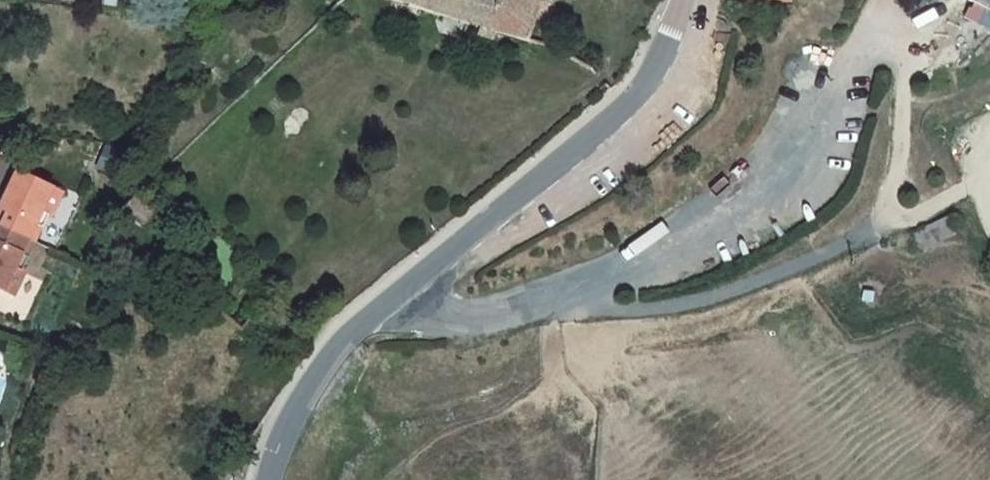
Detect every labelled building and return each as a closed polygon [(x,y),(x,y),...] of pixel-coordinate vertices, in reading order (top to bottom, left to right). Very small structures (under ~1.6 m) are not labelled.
[(481,27),(479,36),(498,42),(501,33),(529,42),(541,0),(401,0),(481,27)] [(12,295),(24,271),(21,270),(14,267),(41,212),(47,215),(50,216),(61,193),(16,171),(0,203),(0,208),(6,212),(0,225),(0,289),(12,295)] [(143,192),(124,210),(143,226),(159,207),(143,192)] [(47,215),(41,212),(14,267),(21,270),(47,215)] [(949,218),(914,232),(922,251),(957,236),(949,218)]
